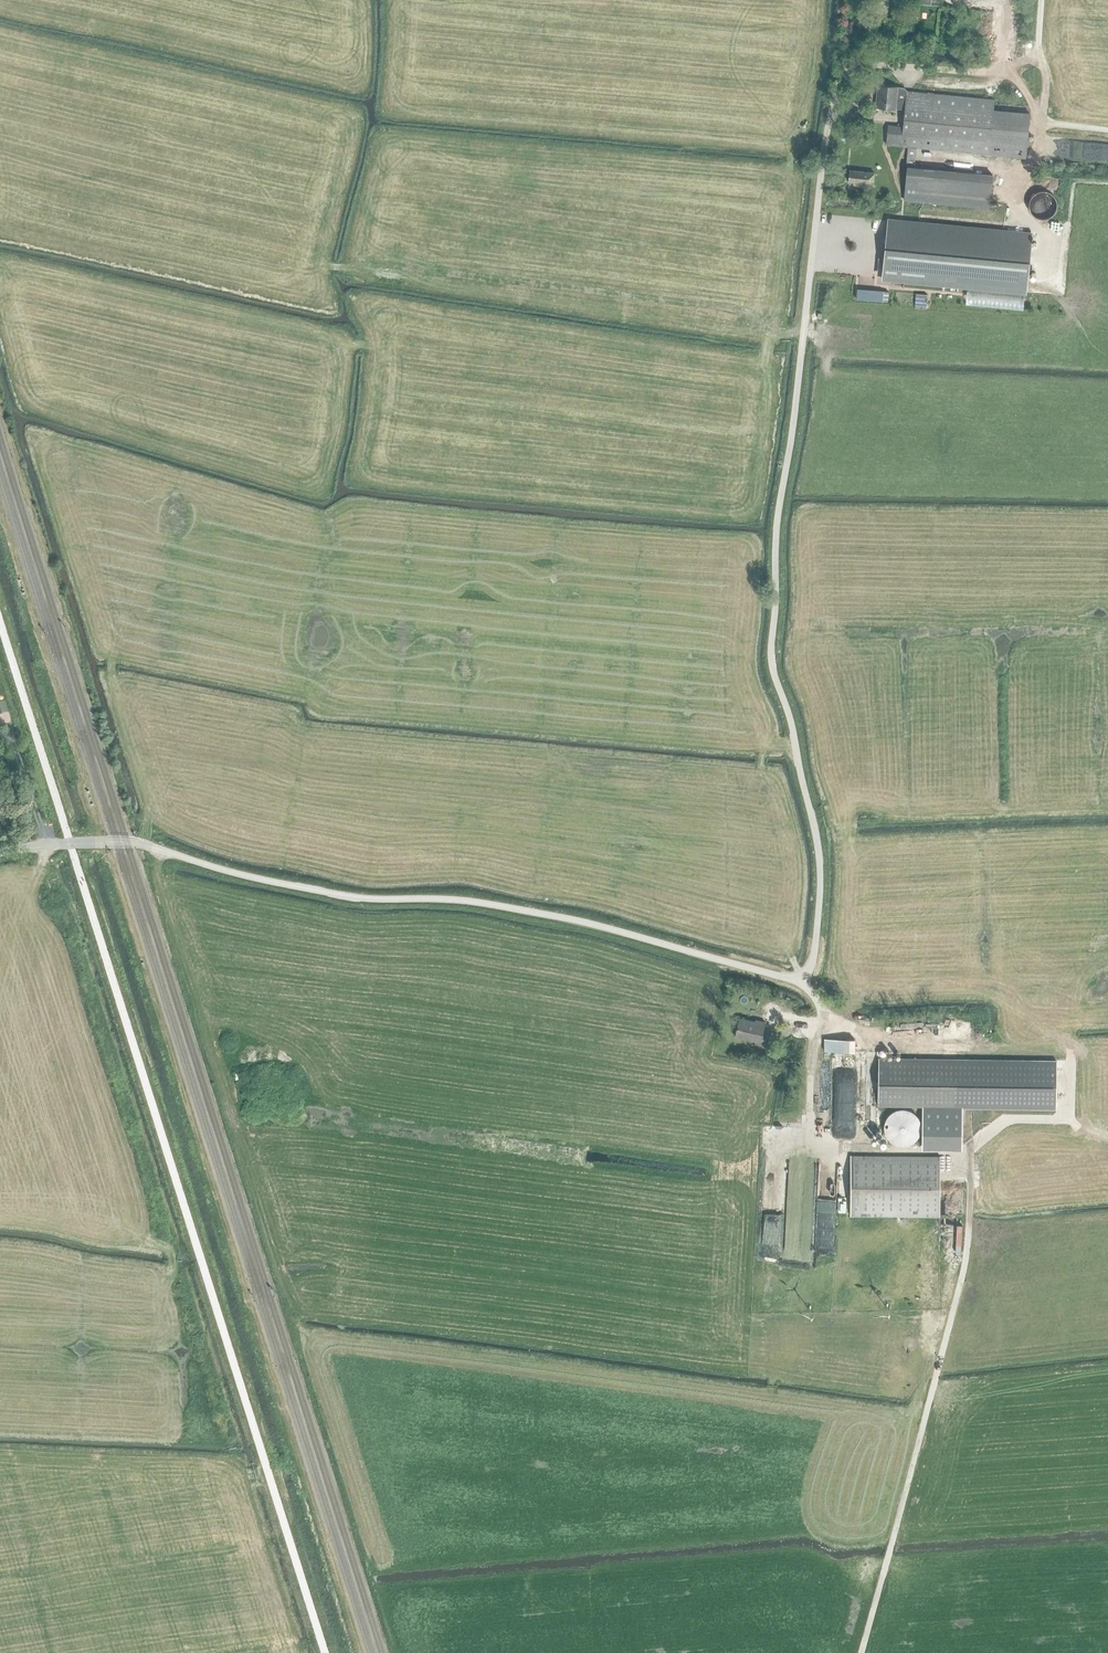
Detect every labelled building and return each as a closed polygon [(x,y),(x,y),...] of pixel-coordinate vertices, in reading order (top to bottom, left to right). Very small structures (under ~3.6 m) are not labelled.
[(853,23),(845,23),(845,33),(853,33),(853,23)] [(878,85),(876,107),(896,109),(896,108),(896,102),(906,95),(905,109),(903,127),(888,126),(886,145),(908,147),(907,166),(904,201),(989,209),(992,175),(914,167),(916,148),(1025,158),(1029,114),(993,110),(994,100),(924,93),(908,92),(908,90),(905,87),(898,87),(878,85)] [(874,173),(850,171),(848,182),(853,182),(852,186),(872,188),(874,173)] [(1029,199),(1028,204),(1028,206),(1029,210),(1032,214),(1034,216),(1037,218),(1039,219),(1043,219),(1046,218),(1048,218),(1049,217),(1052,215),(1055,212),(1055,211),(1056,208),(1057,204),(1056,202),(1055,199),(1053,195),(1051,193),(1048,191),(1045,190),(1043,190),(1038,191),(1035,192),(1033,194),(1031,196),(1029,199)] [(1032,232),(887,218),(881,281),(1026,294),(1032,232)] [(883,291),(857,289),(856,299),(882,301),(883,291)] [(755,1021),(740,1018),(735,1037),(755,1041),(754,1045),(766,1048),(771,1030),(764,1028),(765,1022),(755,1020),(755,1021)] [(962,1038),(977,1037),(976,1023),(961,1024),(962,1038)] [(824,1039),(824,1051),(855,1052),(855,1039),(843,1039),(824,1039)] [(1057,1062),(957,1060),(879,1057),(877,1105),(922,1106),(921,1148),(961,1149),(963,1107),(1055,1110),(1057,1062)] [(885,1120),(884,1124),(883,1129),(885,1134),(887,1138),(889,1141),(892,1143),(896,1145),(900,1146),(902,1146),(907,1145),(909,1145),(913,1142),(915,1141),(917,1139),(919,1135),(921,1131),(921,1127),(921,1124),(920,1120),(917,1116),(916,1114),(912,1111),(910,1110),(905,1108),(903,1108),(901,1108),(897,1109),(893,1110),(890,1113),(887,1116),(885,1120)] [(940,1156),(851,1155),(850,1216),(940,1216),(940,1156)]
